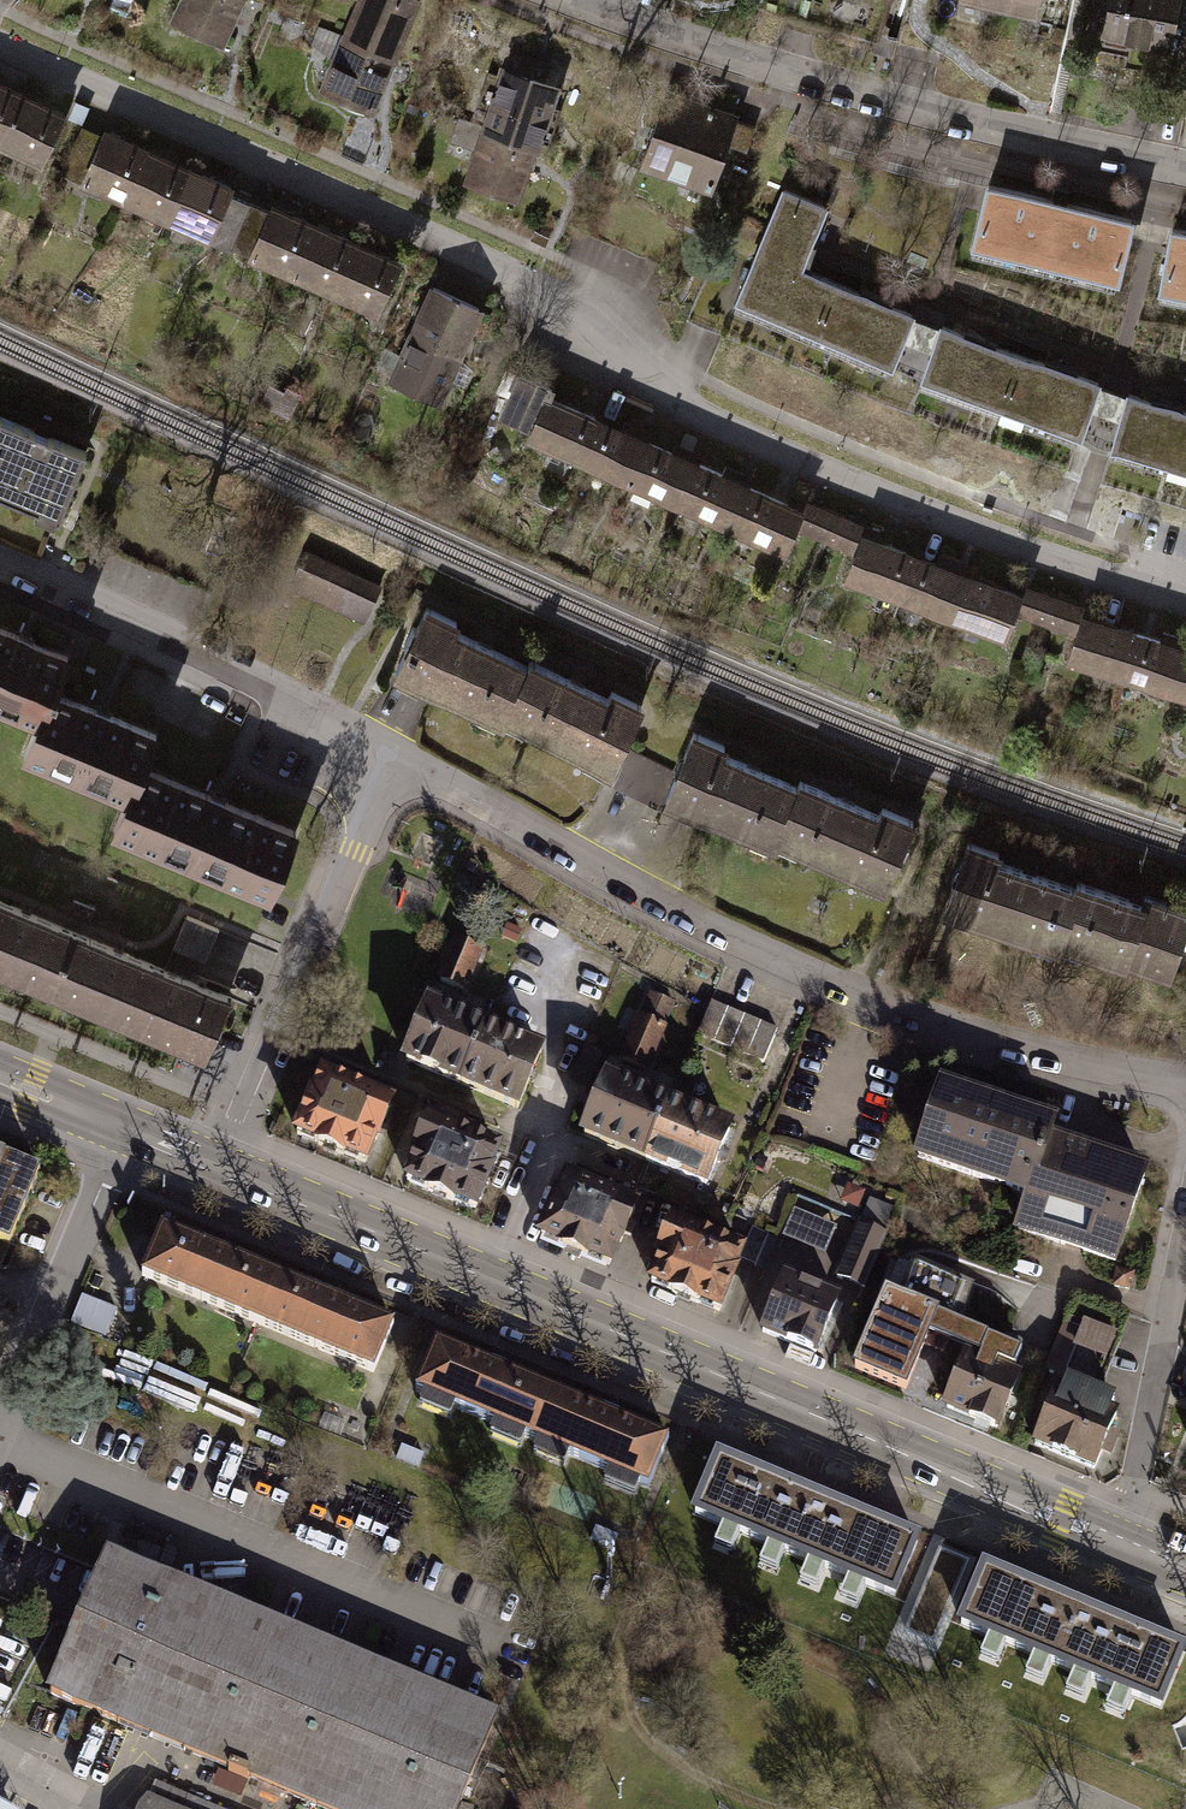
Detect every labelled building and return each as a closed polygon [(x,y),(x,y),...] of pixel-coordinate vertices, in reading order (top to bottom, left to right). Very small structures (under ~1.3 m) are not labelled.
[(174,18),(229,44),(249,0),(183,0),(174,18)] [(346,30),(401,54),(425,1),(423,0),(359,0),(346,30)] [(1047,0),(974,0),(1042,18),(1047,0)] [(1185,21),(1185,0),(1109,0),(1115,1),(1104,50),(1163,64),(1167,51),(1178,54),(1185,21)] [(346,30),(322,83),(377,108),(401,54),(346,30)] [(512,49),(486,127),(542,145),(551,118),(554,119),(565,86),(547,80),(553,62),(512,49)] [(0,79),(0,142),(24,91),(0,79)] [(668,89),(641,168),(714,193),(741,115),(668,89)] [(24,91),(0,142),(0,146),(40,165),(66,111),(24,91)] [(110,135),(90,125),(67,173),(88,183),(110,135)] [(486,127),(468,181),(524,199),(542,145),(486,127)] [(156,148),(113,128),(110,135),(88,183),(131,203),(156,148)] [(198,168),(156,148),(131,203),(173,222),(198,168)] [(238,186),(198,168),(173,222),(213,241),(236,193),(238,186)] [(1131,219),(988,184),(971,252),(1114,287),(1131,219)] [(734,306),(886,371),(890,361),(923,374),(920,384),(1076,441),(1080,431),(1101,439),(1113,442),(1109,453),(1185,476),(1185,410),(1114,388),(941,325),(911,313),(798,265),(824,206),(783,189),(734,306)] [(256,202),(236,193),(213,241),(234,251),(256,202)] [(277,212),(256,202),(234,251),(255,260),(277,212)] [(323,225),(280,205),(277,212),(255,260),(297,280),(323,225)] [(365,244),(323,225),(297,280),(339,299),(365,244)] [(1185,302),(1185,230),(1172,228),(1159,297),(1185,302)] [(405,263),(365,244),(339,299),(380,318),(405,263)] [(433,285),(420,314),(474,339),(487,309),(433,285)] [(420,314),(389,381),(444,406),(474,339),(420,314)] [(602,420),(550,397),(555,387),(525,374),(507,414),(537,427),(530,442),(582,465),(602,420)] [(61,516),(89,451),(0,415),(0,491),(61,516)] [(626,431),(602,420),(582,465),(634,488),(654,443),(659,433),(631,421),(626,431)] [(680,455),(654,443),(634,488),(686,512),(706,466),(710,457),(685,445),(680,455)] [(732,478),(706,466),(686,512),(737,535),(758,489),(762,479),(737,468),(732,478)] [(809,513),(758,489),(737,535),(789,558),(809,513)] [(870,527),(817,506),(806,534),(858,555),(870,527)] [(923,556),(869,536),(852,581),(906,602),(923,556)] [(365,616),(379,582),(307,551),(293,585),(365,616)] [(954,568),(923,556),(906,602),(957,621),(974,575),(978,566),(958,558),(954,568)] [(1029,596),(974,575),(957,621),(1011,641),(1029,596)] [(1089,607),(1035,589),(1026,617),(1079,636),(1089,607)] [(464,620),(431,604),(396,674),(502,727),(505,720),(534,664),(460,628),(464,620)] [(1144,633),(1089,616),(1074,662),(1130,679),(1144,633)] [(43,722),(56,690),(70,657),(0,628),(0,704),(43,722)] [(1144,633),(1130,679),(1180,695),(1185,677),(1185,637),(1181,635),(1178,644),(1144,633)] [(611,695),(537,658),(534,664),(505,720),(617,776),(630,750),(652,706),(615,688),(611,695)] [(43,722),(29,755),(132,798),(145,767),(159,732),(56,690),(43,722)] [(737,745),(699,728),(678,774),(665,803),(774,852),(777,845),(804,786),(733,754),(737,745)] [(665,803),(678,774),(630,750),(617,776),(612,787),(660,811),(665,803)] [(118,832),(273,897),(300,831),(145,767),(132,798),(118,832)] [(882,811),(808,778),(804,786),(777,845),(890,896),(924,822),(885,804),(882,811)] [(942,902),(1177,964),(1185,929),(1185,890),(960,831),(942,902)] [(69,1002),(97,934),(0,894),(0,973),(69,1002)] [(185,912),(173,941),(212,957),(224,928),(185,912)] [(69,1002),(148,1035),(176,967),(97,934),(69,1002)] [(484,951),(459,940),(441,982),(466,993),(484,951)] [(148,1035),(209,1060),(237,993),(176,967),(148,1035)] [(681,1005),(651,992),(621,1063),(651,1076),(681,1005)] [(399,1063),(461,1090),(489,1028),(426,1000),(399,1063)] [(796,1036),(713,1002),(695,1043),(779,1077),(796,1036)] [(461,1090),(524,1118),(551,1055),(489,1028),(461,1090)] [(603,1055),(585,1048),(569,1086),(586,1093),(603,1055)] [(321,1075),(293,1141),(376,1175),(403,1109),(321,1075)] [(588,1142),(652,1167),(677,1103),(614,1078),(588,1142)] [(1128,1269),(1161,1172),(1059,1138),(1063,1126),(945,1086),(919,1164),(1029,1201),(1018,1232),(1128,1269)] [(652,1167),(715,1192),(740,1129),(677,1103),(652,1167)] [(428,1118),(401,1184),(484,1219),(511,1153),(428,1118)] [(0,1152),(0,1240),(9,1244),(40,1169),(0,1152)] [(557,1199),(541,1236),(610,1265),(634,1208),(568,1181),(560,1200),(557,1199)] [(836,1227),(794,1209),(782,1237),(824,1255),(836,1227)] [(171,1221),(149,1274),(262,1322),(285,1269),(171,1221)] [(675,1226),(652,1282),(719,1310),(740,1259),(742,1253),(675,1226)] [(740,1259),(756,1265),(769,1235),(753,1229),(742,1253),(740,1259)] [(863,1285),(882,1239),(859,1230),(840,1276),(863,1285)] [(887,1294),(857,1367),(908,1388),(937,1317),(956,1325),(971,1289),(915,1266),(901,1299),(887,1294)] [(285,1269),(262,1322),(376,1370),(398,1317),(285,1269)] [(1134,1274),(1119,1272),(1116,1288),(1132,1291),(1134,1274)] [(786,1277),(763,1334),(822,1357),(845,1300),(786,1277)] [(102,1304),(83,1296),(72,1322),(90,1330),(102,1304)] [(1062,1377),(1104,1393),(1133,1316),(1077,1298),(1044,1381),(1059,1387),(1062,1377)] [(120,1312),(102,1304),(90,1330),(109,1338),(120,1312)] [(446,1334),(424,1387),(429,1390),(426,1398),(456,1411),(460,1403),(499,1419),(495,1428),(523,1440),(527,1431),(537,1435),(560,1382),(446,1334)] [(968,1357),(948,1407),(999,1428),(1020,1377),(996,1368),(999,1362),(1014,1368),(1021,1351),(989,1338),(980,1361),(968,1357)] [(1059,1387),(1037,1444),(1105,1470),(1130,1403),(1104,1393),(1062,1377),(1059,1387)] [(560,1382),(537,1435),(543,1438),(540,1446),(572,1460),(575,1451),(611,1466),(607,1474),(639,1487),(643,1479),(651,1483),(673,1430),(560,1382)] [(421,1453),(399,1444),(393,1459),(415,1468),(421,1453)] [(896,1596),(919,1541),(719,1458),(696,1513),(896,1596)] [(628,1539),(604,1530),(597,1547),(620,1557),(628,1539)] [(110,1559),(50,1699),(310,1808),(472,1808),(507,1727),(110,1559)] [(969,1572),(936,1559),(917,1605),(949,1619),(969,1572)] [(1159,1707),(1183,1652),(983,1569),(960,1624),(1159,1707)] [(155,1779),(143,1808),(229,1808),(155,1779)]
